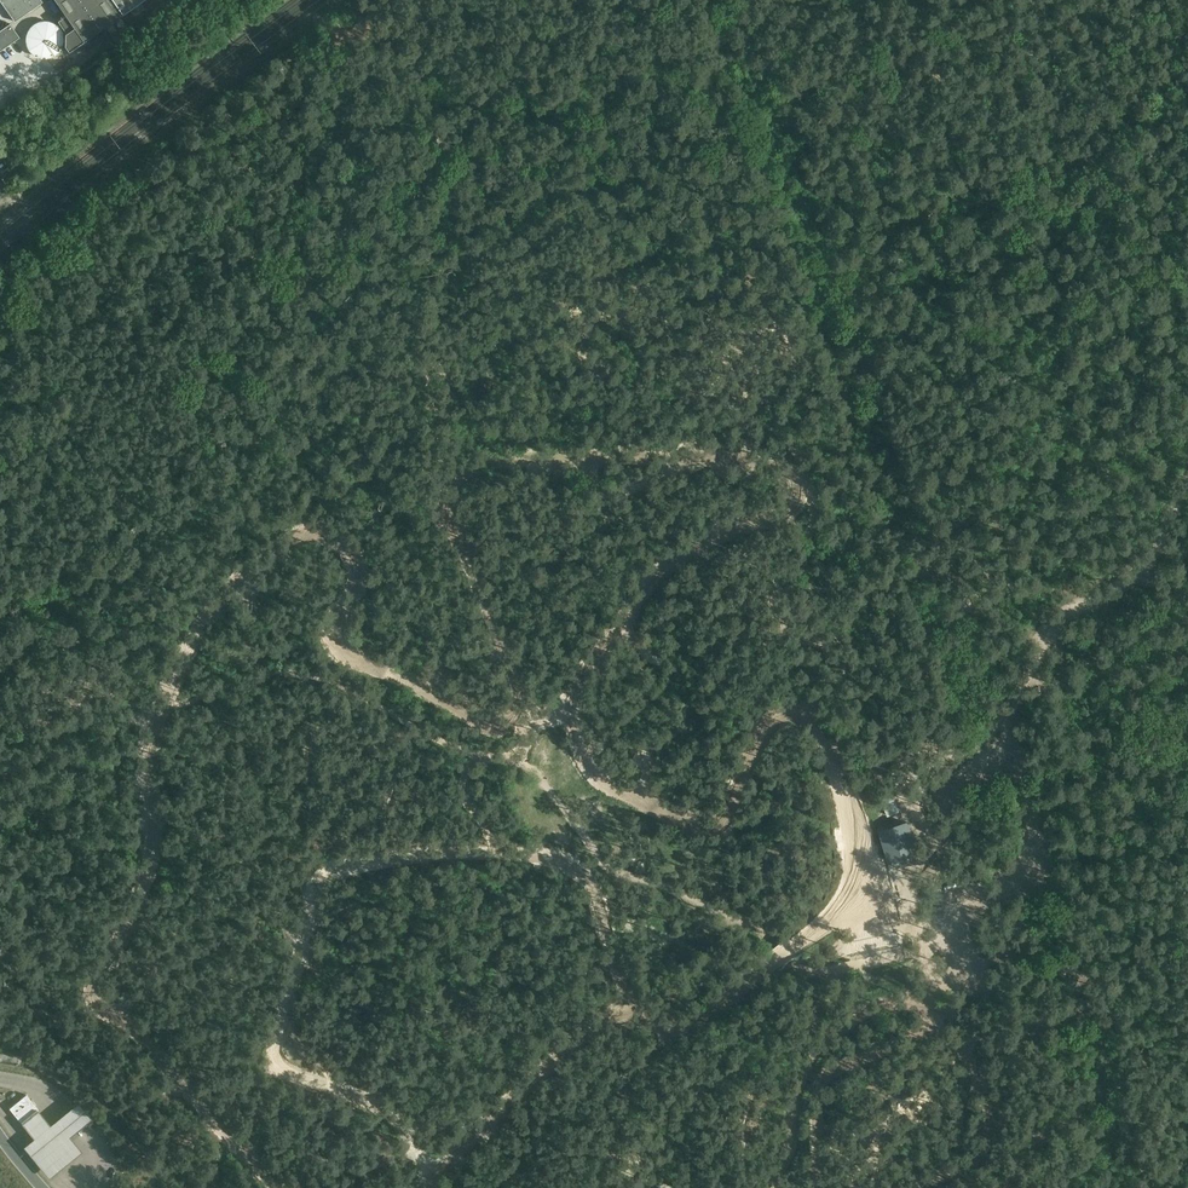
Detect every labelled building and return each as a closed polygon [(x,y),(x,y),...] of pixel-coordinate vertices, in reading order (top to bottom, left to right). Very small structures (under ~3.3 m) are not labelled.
[(15,21),(43,1),(42,0),(0,0),(15,21)] [(122,14),(141,0),(55,0),(65,15),(57,21),(66,33),(65,33),(64,45),(69,51),(122,14)] [(20,37),(10,23),(0,30),(0,51),(20,37)] [(28,30),(23,45),(47,53),(55,31),(34,24),(32,32),(28,30)] [(880,800),(887,816),(900,811),(893,794),(880,800)] [(880,833),(889,860),(890,860),(891,865),(916,857),(913,846),(917,845),(909,823),(880,833)] [(9,1108),(22,1124),(39,1110),(26,1094),(9,1108)] [(35,1110),(19,1123),(31,1137),(20,1146),(46,1177),(78,1151),(65,1135),(87,1117),(74,1101),(47,1124),(35,1110)]
